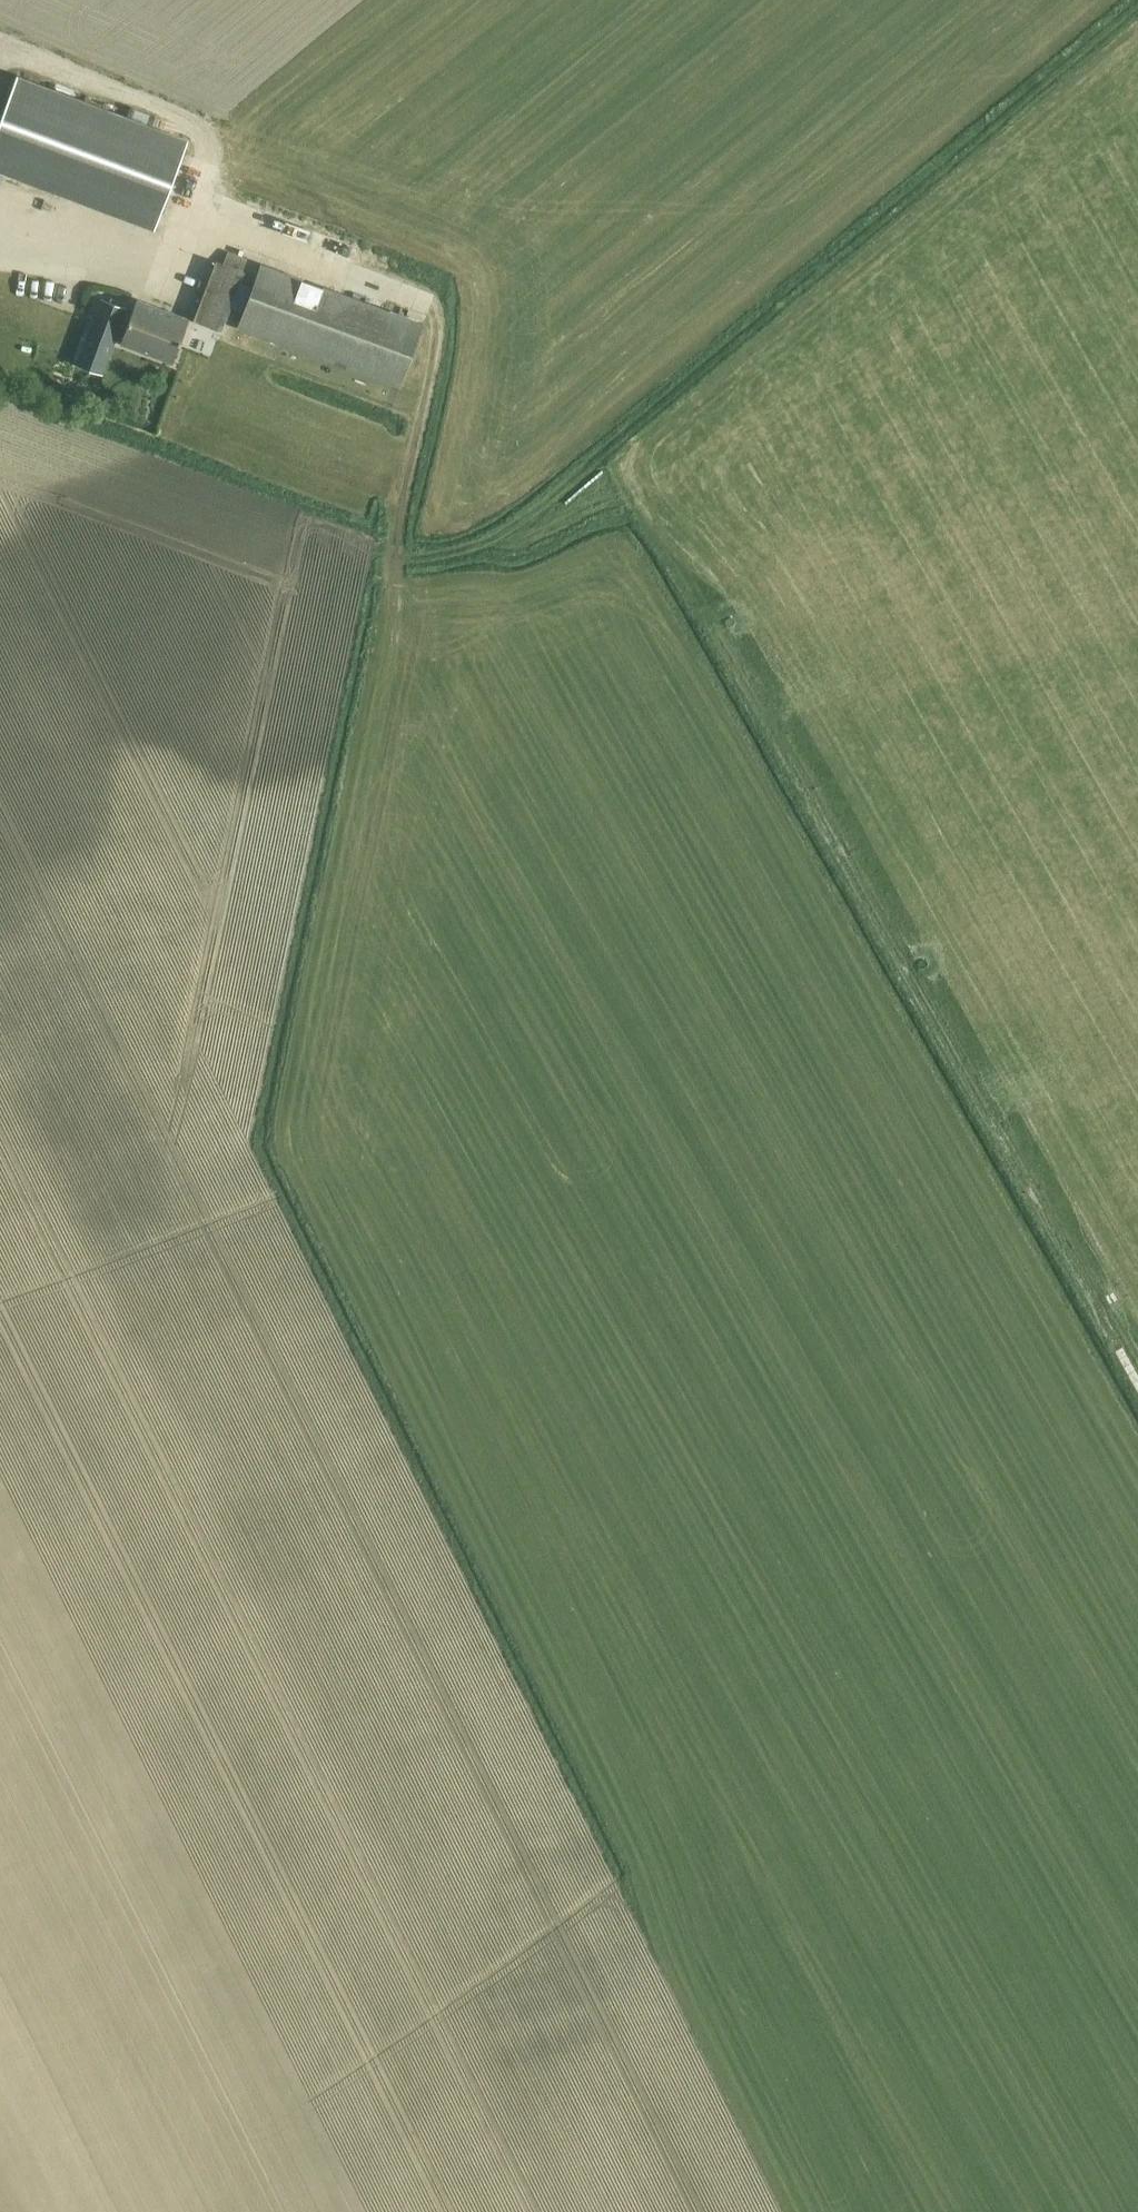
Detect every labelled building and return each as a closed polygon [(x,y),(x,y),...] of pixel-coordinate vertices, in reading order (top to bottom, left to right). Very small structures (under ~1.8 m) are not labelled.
[(0,121),(0,169),(155,227),(188,140),(17,76),(0,121)] [(217,261),(195,320),(223,331),(250,259),(229,251),(224,264),(217,261)] [(401,386),(409,365),(424,324),(261,264),(238,326),(401,386)] [(129,322),(121,342),(173,362),(181,341),(190,319),(137,299),(132,312),(126,310),(127,307),(102,297),(83,347),(108,357),(122,319),(129,322)]
